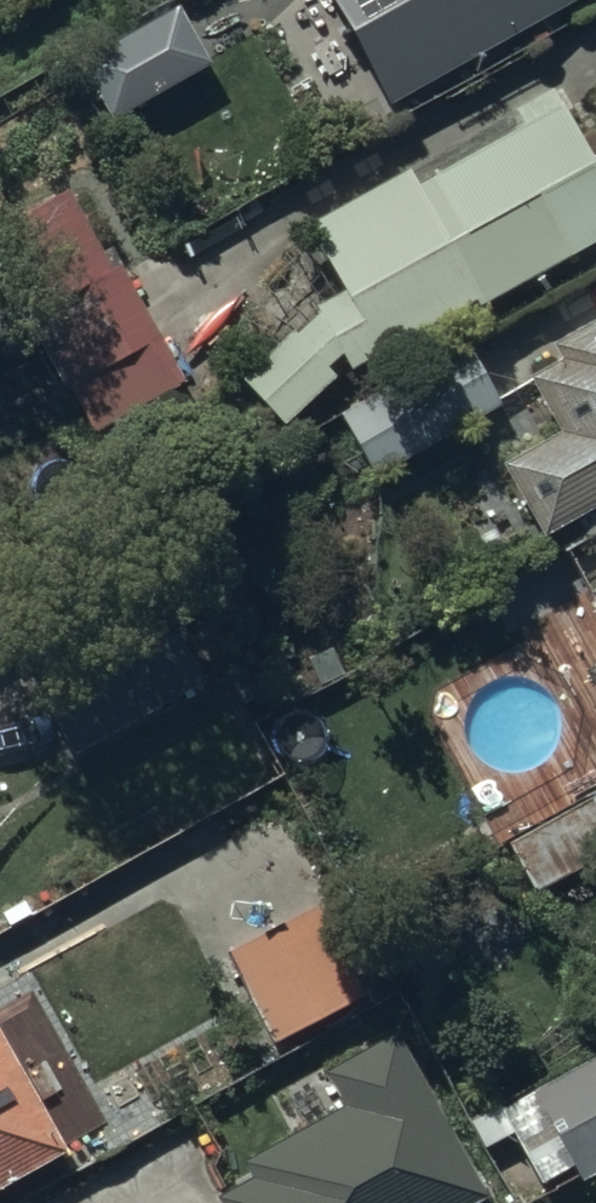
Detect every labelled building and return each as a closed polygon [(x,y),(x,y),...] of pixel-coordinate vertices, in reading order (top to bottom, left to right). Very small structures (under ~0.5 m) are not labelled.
[(393,98),(569,0),(338,0),(393,98)] [(209,66),(182,15),(85,67),(112,118),(209,66)] [(559,109),(409,194),(398,173),(311,223),(352,295),(321,300),(241,372),(277,412),(321,373),(310,361),(338,336),(346,352),(473,282),(479,292),(595,226),(595,174),(559,109)] [(66,195),(0,232),(0,273),(70,398),(73,396),(95,437),(104,432),(111,444),(135,431),(127,417),(184,385),(121,271),(111,277),(66,195)] [(561,354),(570,369),(537,387),(567,439),(510,472),(550,540),(595,514),(595,334),(561,354)] [(498,408),(465,351),(341,422),(375,479),(498,408)] [(41,707),(71,759),(171,701),(142,649),(41,707)] [(322,902),(223,955),(270,1045),(369,992),(322,902)] [(397,1045),(341,1077),(361,1114),(256,1173),(264,1189),(240,1202),(476,1202),(484,1198),(397,1045)] [(58,1156),(0,1051),(0,1188),(58,1156)] [(505,1114),(537,1172),(566,1156),(572,1168),(595,1155),(595,1065),(505,1114)]
